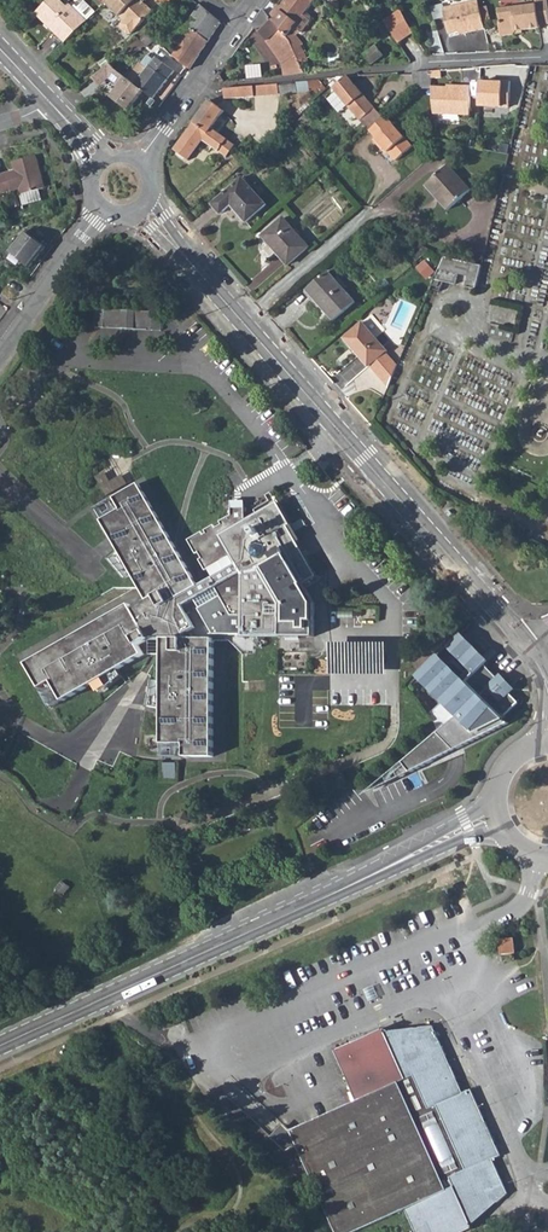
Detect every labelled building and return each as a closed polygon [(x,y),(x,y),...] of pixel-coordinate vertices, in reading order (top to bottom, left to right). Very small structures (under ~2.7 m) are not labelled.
[(61,0),(48,0),(36,13),(65,42),(87,20),(70,3),(67,6),(61,0)] [(143,0),(107,0),(106,2),(125,20),(122,23),(122,27),(128,33),(132,33),(154,10),(147,3),(143,0)] [(154,5),(161,11),(167,5),(161,0),(158,0),(154,5)] [(307,10),(315,0),(286,0),(279,8),(276,6),(269,15),(287,35),(291,39),(299,58),(301,63),(309,61),(301,43),(303,41),(298,35),(302,31),(312,18),(312,14),(307,10)] [(376,0),(374,0),(372,1),(377,9),(381,7),(376,0)] [(484,27),(477,0),(470,0),(441,8),(448,33),(458,31),(462,30),(463,34),(484,27)] [(547,22),(547,7),(547,0),(536,0),(536,4),(500,9),(501,20),(499,22),(501,35),(513,34),(517,30),(540,27),(540,24),(547,22)] [(173,54),(191,68),(221,21),(201,3),(191,17),(179,35),(184,38),(173,54)] [(282,61),(283,75),(284,75),(305,72),(301,63),(299,58),(291,39),(287,35),(269,15),(264,10),(264,9),(254,25),(266,38),(282,61)] [(401,9),(384,21),(397,41),(414,30),(401,9)] [(177,18),(180,21),(186,13),(182,11),(177,18)] [(173,31),(179,35),(191,17),(186,13),(180,21),(173,31)] [(157,38),(150,31),(142,39),(149,46),(157,38)] [(146,45),(141,38),(127,49),(132,55),(146,45)] [(375,45),(363,53),(370,63),(382,54),(375,45)] [(154,98),(175,70),(156,55),(154,58),(148,53),(142,62),(147,66),(134,84),(146,92),(154,98)] [(122,75),(112,61),(98,72),(109,85),(122,75)] [(241,72),(242,79),(243,79),(263,77),(263,70),(241,72)] [(432,83),(432,78),(441,78),(441,70),(431,71),(413,72),(414,89),(432,88),(432,86),(432,83)] [(334,88),(369,130),(376,138),(373,139),(382,149),(384,147),(395,160),(412,146),(386,115),(383,118),(348,77),(334,88)] [(146,92),(134,84),(127,79),(111,97),(129,113),(146,92)] [(297,92),(297,89),(320,87),(320,79),(296,82),(296,83),(280,85),(281,94),(297,92)] [(480,82),(480,106),(510,107),(511,81),(495,80),(495,82),(480,82)] [(275,94),(274,84),(227,88),(225,89),(226,98),(243,97),(275,94)] [(447,87),(432,86),(432,88),(434,112),(470,114),(471,85),(461,85),(461,87),(447,87)] [(225,111),(210,100),(187,131),(194,137),(195,136),(202,141),(204,140),(225,157),(234,145),(216,131),(212,128),(221,116),(225,111)] [(226,119),(221,116),(212,128),(216,131),(226,119)] [(0,175),(0,185),(1,189),(3,195),(21,190),(22,195),(46,189),(37,157),(13,164),(15,172),(0,175)] [(459,183),(445,167),(427,185),(449,209),(470,190),(462,181),(459,183)] [(267,206),(244,178),(213,205),(222,215),(232,206),(247,223),(267,206)] [(310,247),(285,218),(264,237),(289,266),(310,247)] [(26,233),(11,251),(30,267),(46,247),(28,233),(26,233)] [(413,256),(418,262),(432,250),(424,246),(413,256)] [(483,265),(472,263),(445,257),(440,269),(459,273),(469,275),(467,287),(477,289),(483,265)] [(459,273),(440,269),(433,284),(438,286),(440,281),(456,284),(459,273)] [(355,303),(329,272),(308,290),(334,321),(355,303)] [(95,309),(93,327),(151,331),(152,312),(95,309)] [(161,313),(152,312),(151,331),(160,332),(161,313)] [(388,351),(363,323),(345,339),(370,367),(371,366),(387,352),(388,351)] [(387,352),(371,366),(390,387),(399,366),(387,352)] [(108,471),(98,475),(106,493),(128,484),(124,475),(112,480),(108,471)] [(245,637),(283,638),(318,639),(318,604),(305,586),(319,578),(288,525),(291,524),(278,502),(248,520),(246,516),(246,508),(234,507),(234,515),(222,522),(224,525),(219,528),(217,525),(208,531),(209,533),(205,536),(204,533),(192,540),(200,554),(203,553),(206,558),(204,560),(210,571),(212,569),(217,578),(202,586),(180,548),(143,484),(119,498),(125,510),(106,521),(123,551),(113,559),(130,580),(137,575),(152,601),(137,610),(134,605),(31,664),(45,689),(56,682),(68,702),(98,684),(106,694),(127,677),(123,670),(148,655),(143,645),(154,639),(166,636),(165,678),(157,678),(150,704),(165,706),(164,742),(187,742),(186,755),(215,755),(217,637),(193,636),(190,631),(200,626),(187,604),(219,586),(224,595),(202,607),(217,632),(245,635),(245,637)] [(343,604),(343,612),(358,612),(358,604),(343,604)] [(488,661),(459,632),(444,648),(420,673),(417,676),(458,715),(405,764),(414,774),(511,723),(503,716),(484,697),(468,682),(486,664),(488,661)] [(484,697),(503,716),(519,701),(516,697),(509,691),(509,684),(501,676),(499,678),(486,664),(468,682),(484,697)] [(164,761),(164,778),(177,778),(177,762),(164,761)] [(515,939),(502,940),(503,955),(516,954),(515,939)] [(291,1123),(284,1118),(284,1117),(272,1131),(285,1143),(297,1137),(339,1231),(405,1202),(419,1231),(450,1231),(474,1221),(473,1218),(509,1187),(494,1153),(503,1149),(473,1082),(464,1086),(434,1019),(386,1023),(385,1020),(381,1022),(334,1043),(356,1093),(291,1123)]
